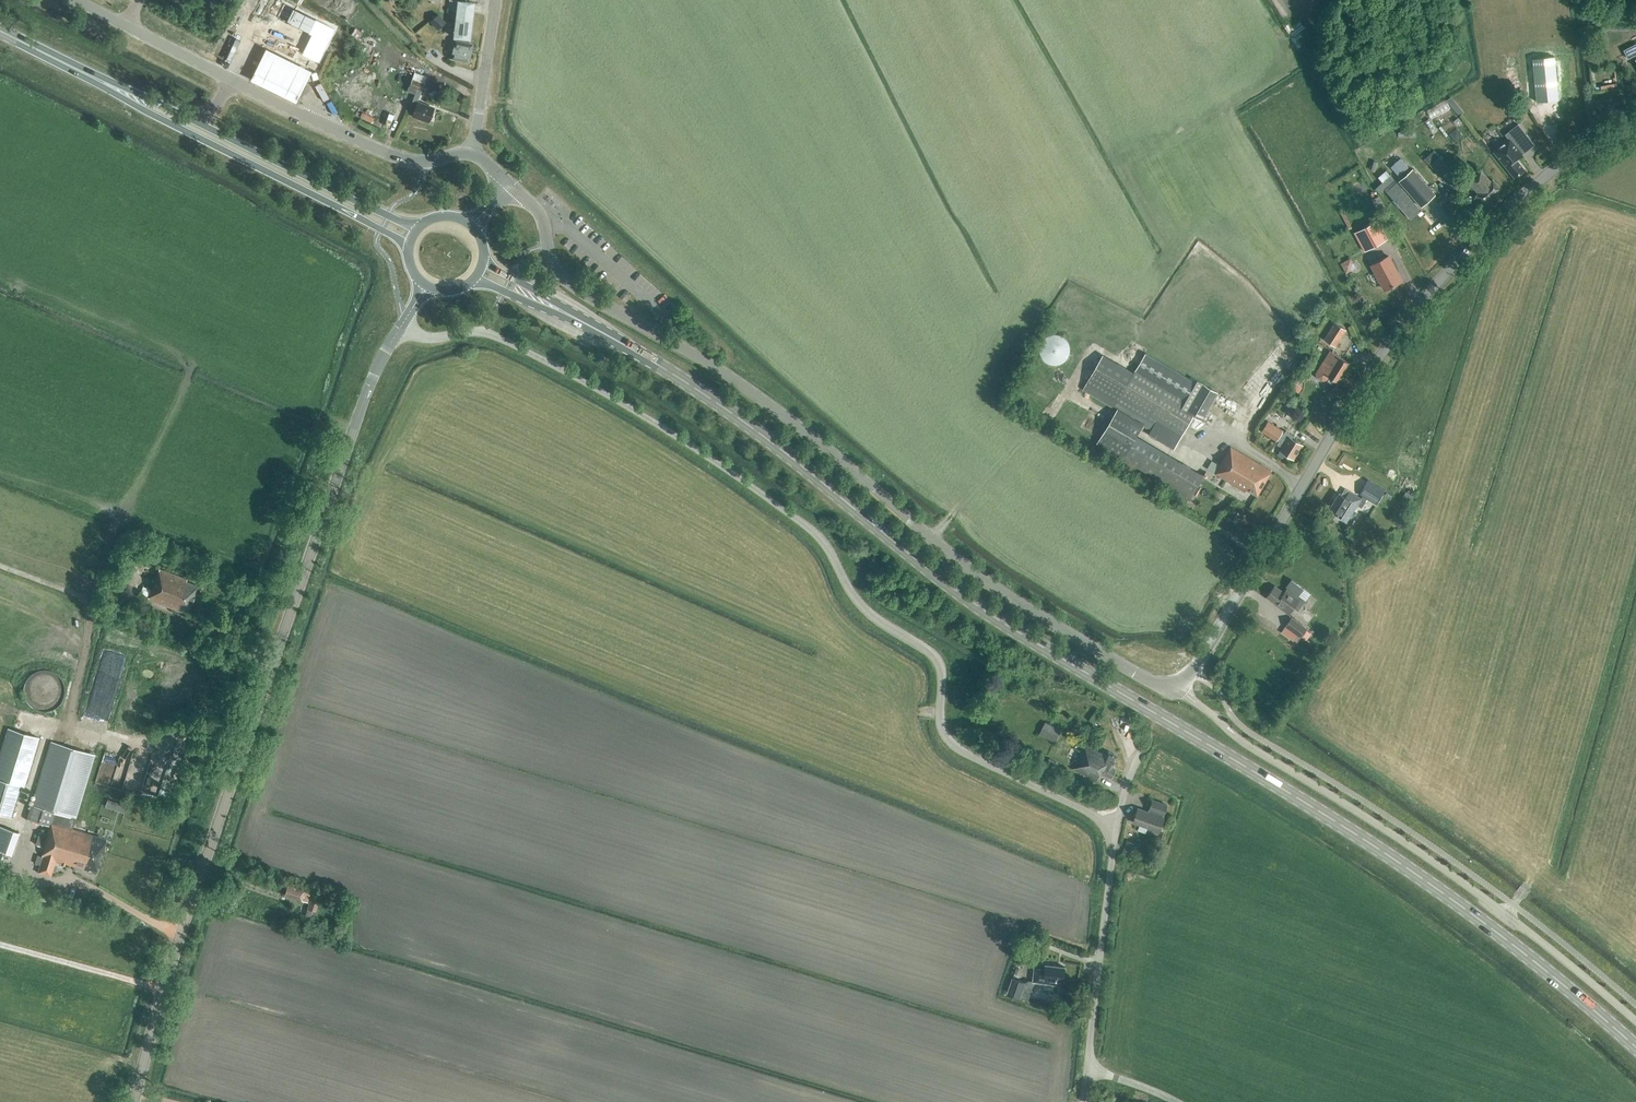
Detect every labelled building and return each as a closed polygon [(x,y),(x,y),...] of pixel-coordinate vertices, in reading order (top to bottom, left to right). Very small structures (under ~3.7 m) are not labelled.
[(469,38),(473,3),(463,1),(463,0),(449,0),(448,11),(456,12),(455,23),(453,36),(463,37),(469,38)] [(437,28),(445,22),(437,14),(430,21),(437,28)] [(317,34),(308,53),(324,61),(342,30),(322,20),(315,33),(317,34)] [(468,43),(469,38),(463,37),(462,42),(454,40),(450,57),(468,61),(472,44),(468,43)] [(1626,48),(1630,57),(1635,54),(1635,43),(1626,48)] [(350,58),(356,47),(350,44),(345,54),(350,58)] [(311,72),(265,49),(250,80),(296,103),(311,72)] [(1508,83),(1520,81),(1516,56),(1502,57),(1506,84),(1508,83)] [(1537,102),(1558,100),(1554,57),(1533,59),(1537,102)] [(428,121),(434,108),(417,102),(424,83),(412,78),(408,88),(415,91),(408,110),(413,111),(412,115),(428,121)] [(1520,81),(1508,83),(1511,101),(1522,99),(1520,81)] [(1455,95),(1450,98),(1460,114),(1465,111),(1455,95)] [(1459,117),(1454,121),(1458,126),(1463,123),(1459,117)] [(1521,154),(1534,144),(1518,124),(1505,134),(1509,139),(1493,152),(1514,177),(1524,169),(1515,158),(1521,154)] [(1452,133),(1458,140),(1465,135),(1458,127),(1452,133)] [(1450,170),(1449,169),(1439,156),(1438,157),(1436,154),(1426,162),(1429,165),(1430,164),(1441,178),(1442,177),(1443,176),(1450,170)] [(1421,207),(1435,194),(1413,168),(1398,181),(1421,207)] [(1450,170),(1443,176),(1456,192),(1465,185),(1451,168),(1449,169),(1450,170)] [(1490,181),(1481,171),(1468,182),(1474,189),(1472,191),(1484,205),(1502,189),(1492,179),(1490,181)] [(1421,211),(1390,175),(1375,189),(1379,194),(1384,190),(1410,220),(1421,211)] [(1379,214),(1386,210),(1378,196),(1372,200),(1379,214)] [(1376,219),(1354,231),(1364,249),(1386,237),(1376,219)] [(1389,255),(1371,265),(1384,289),(1402,279),(1389,255)] [(1353,257),(1343,262),(1348,273),(1359,267),(1353,257)] [(1099,323),(1103,316),(1091,310),(1088,316),(1099,323)] [(1335,347),(1345,330),(1334,323),(1324,340),(1335,347)] [(1054,366),(1056,365),(1058,365),(1060,365),(1062,364),(1064,363),(1065,361),(1067,360),(1068,358),(1069,356),(1070,354),(1071,351),(1071,349),(1071,347),(1070,345),(1070,343),(1069,342),(1068,340),(1067,339),(1065,337),(1064,336),(1062,335),(1060,334),(1058,333),(1056,333),(1053,333),(1051,333),(1049,334),(1047,335),(1045,336),(1043,337),(1042,339),(1041,340),(1040,342),(1039,343),(1039,345),(1038,347),(1038,349),(1038,351),(1039,354),(1039,356),(1040,358),(1042,360),(1043,361),(1045,363),(1047,364),(1049,365),(1051,365),(1053,365),(1054,366)] [(1338,382),(1349,363),(1330,351),(1316,374),(1317,378),(1322,381),(1326,380),(1328,377),(1338,382)] [(1102,354),(1083,389),(1177,444),(1193,416),(1201,421),(1217,393),(1191,377),(1190,379),(1145,353),(1134,373),(1102,354)] [(1282,432),(1283,431),(1267,421),(1261,431),(1276,441),(1277,440),(1279,442),(1277,445),(1282,448),(1277,455),(1286,461),(1289,456),(1294,459),(1302,445),(1292,439),(1294,436),(1286,430),(1284,434),(1282,432)] [(1190,498),(1202,479),(1108,424),(1097,443),(1190,498)] [(1257,496),(1271,471),(1230,447),(1219,466),(1220,467),(1216,474),(1245,492),(1247,490),(1257,496)] [(1360,500),(1357,505),(1361,508),(1367,499),(1376,505),(1385,490),(1368,479),(1358,494),(1362,496),(1361,499),(1360,500)] [(1361,499),(1354,494),(1344,488),(1344,489),(1345,489),(1341,495),(1339,493),(1330,508),(1332,509),(1339,514),(1338,516),(1346,522),(1345,524),(1346,524),(1357,505),(1360,500),(1361,499)] [(187,613),(187,611),(197,585),(186,581),(186,579),(159,569),(147,598),(187,613)] [(1287,588),(1283,593),(1274,587),(1266,598),(1276,605),(1275,605),(1289,615),(1293,608),(1298,611),(1306,601),(1298,596),(1304,588),(1291,579),(1285,587),(1287,588)] [(128,604),(107,595),(104,603),(125,611),(128,604)] [(1296,643),(1300,637),(1306,629),(1291,618),(1281,632),(1296,643)] [(33,674),(30,678),(27,682),(26,685),(25,688),(25,691),(25,694),(26,697),(28,700),(31,705),(34,708),(37,710),(41,711),(44,712),(48,712),(53,711),(56,709),(59,707),(61,705),(63,702),(65,700),(66,696),(66,692),(66,688),(65,685),(64,682),(62,678),(59,675),(56,673),(54,671),(51,671),(48,670),(44,670),(41,671),(37,672),(33,674)] [(995,695),(989,706),(996,711),(1003,700),(995,695)] [(1061,730),(1045,722),(1039,734),(1055,743),(1061,730)] [(39,738),(8,728),(0,753),(0,814),(12,818),(22,786),(24,787),(39,738)] [(27,819),(49,826),(47,834),(39,832),(35,844),(44,847),(42,856),(43,856),(38,872),(50,876),(55,860),(62,862),(61,865),(64,866),(65,863),(89,870),(90,869),(96,871),(106,839),(72,829),(75,818),(94,755),(51,742),(27,819)] [(1106,756),(1084,745),(1072,769),(1096,781),(1100,772),(1111,778),(1115,769),(1112,768),(1117,758),(1116,756),(1108,751),(1106,756)] [(1163,817),(1167,805),(1152,800),(1148,812),(1138,808),(1133,822),(1149,828),(1149,829),(1158,833),(1164,817),(1163,817)] [(19,833),(0,826),(0,851),(12,855),(19,833)] [(1134,857),(1139,845),(1128,841),(1124,853),(1134,857)] [(305,901),(309,891),(287,884),(284,895),(305,901)] [(312,894),(307,908),(316,910),(320,897),(312,894)] [(316,910),(307,908),(306,912),(316,916),(318,911),(316,910)] [(1063,981),(1065,967),(1046,965),(1045,970),(1033,969),(1032,981),(1032,983),(1034,983),(1055,985),(1055,980),(1063,981)] [(1032,983),(1032,981),(1029,980),(1025,982),(1012,978),(1007,993),(1028,1000),(1034,983),(1032,983)]
